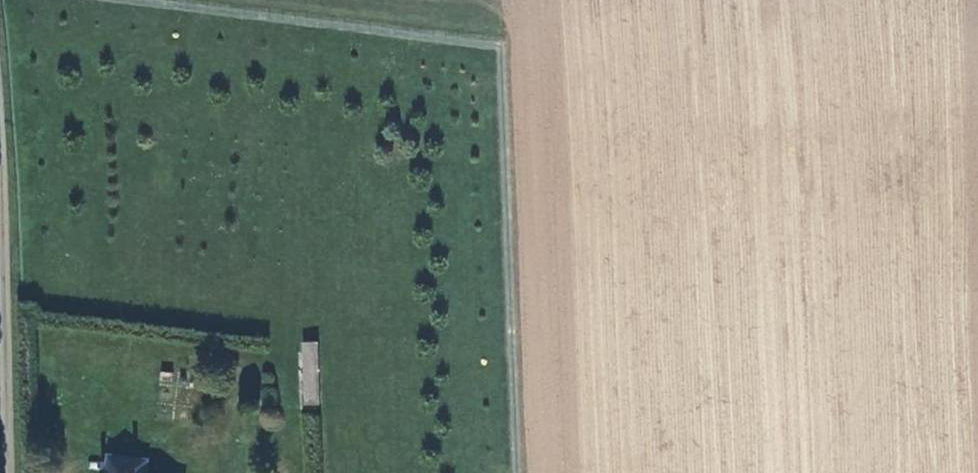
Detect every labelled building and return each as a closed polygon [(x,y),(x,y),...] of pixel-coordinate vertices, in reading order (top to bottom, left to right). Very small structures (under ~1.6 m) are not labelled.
[(315,406),(328,405),(325,349),(309,349),(315,406)] [(154,459),(119,456),(118,472),(153,472),(154,459)]
